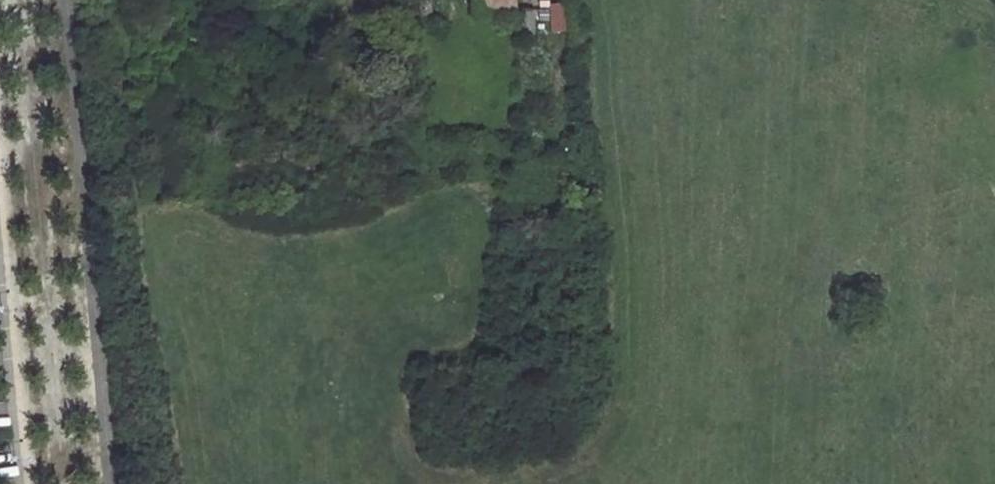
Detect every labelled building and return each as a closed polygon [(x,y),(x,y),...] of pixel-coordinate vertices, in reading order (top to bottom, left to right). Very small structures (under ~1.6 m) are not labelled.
[(474,16),(517,16),(516,0),(475,0),(474,16)] [(549,30),(548,3),(538,3),(539,31),(549,30)]
